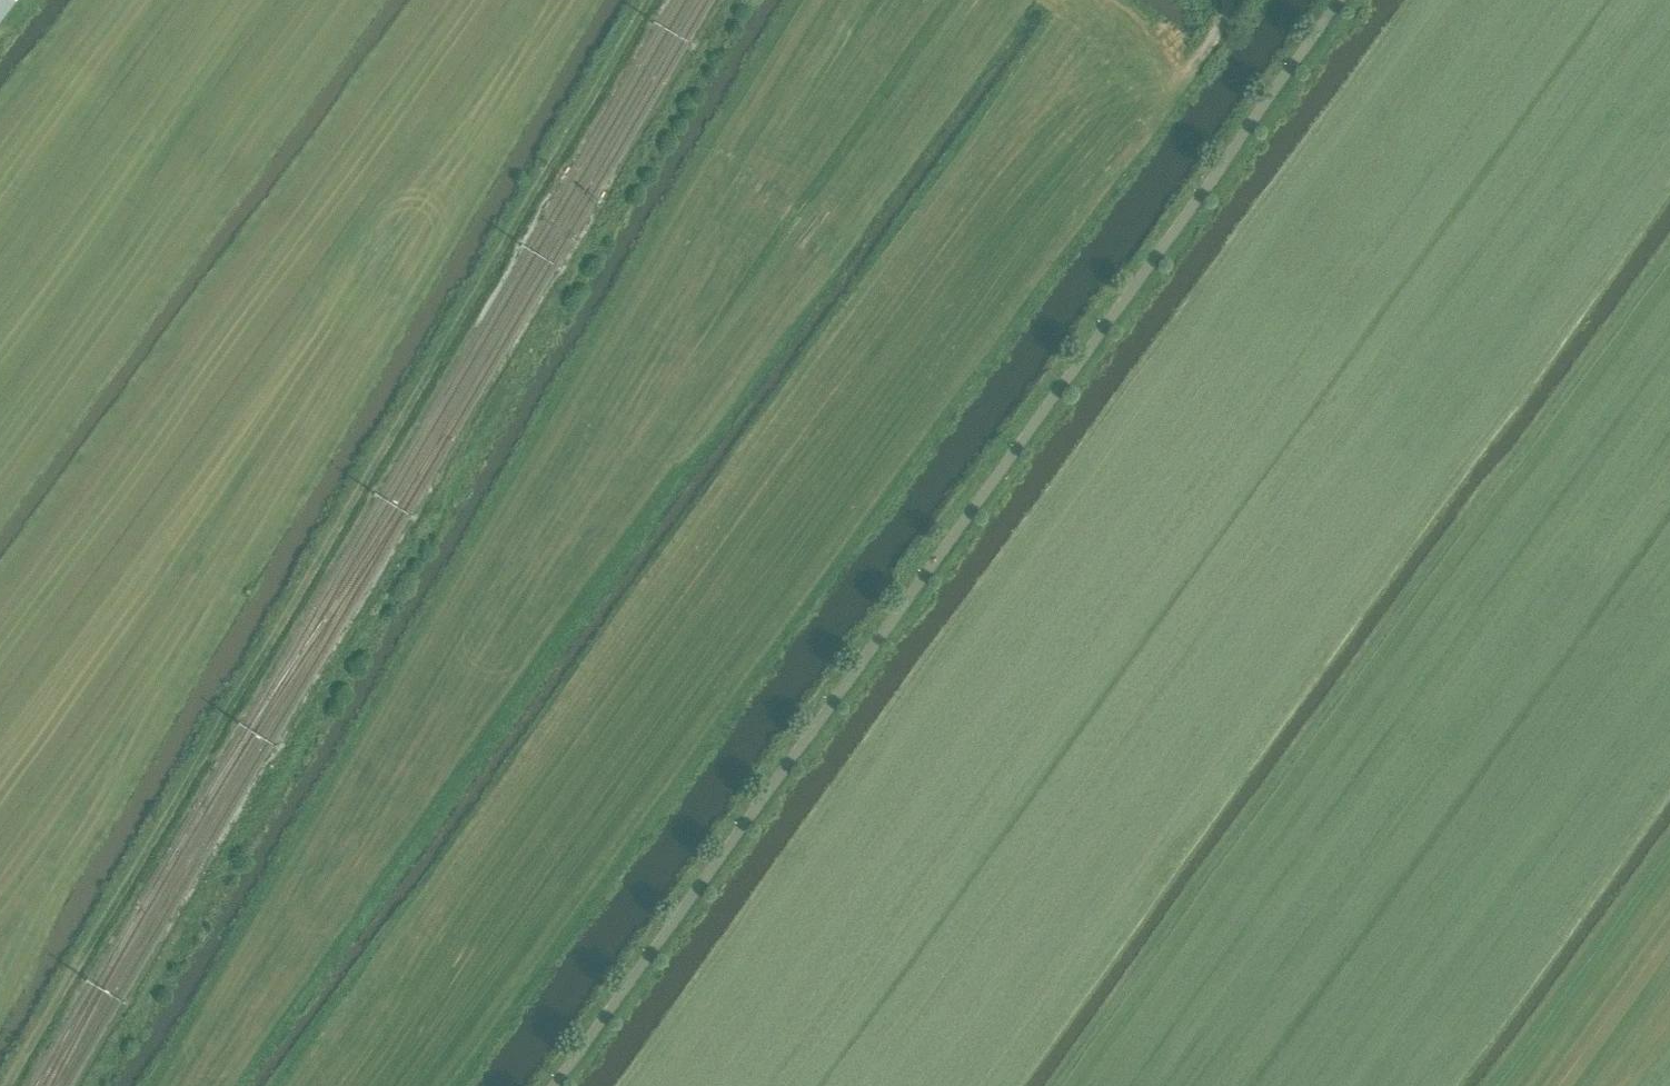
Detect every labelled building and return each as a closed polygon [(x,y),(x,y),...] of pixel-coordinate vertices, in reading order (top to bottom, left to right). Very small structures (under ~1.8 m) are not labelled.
[(15,1),(14,0),(0,0),(0,20),(15,1)]
